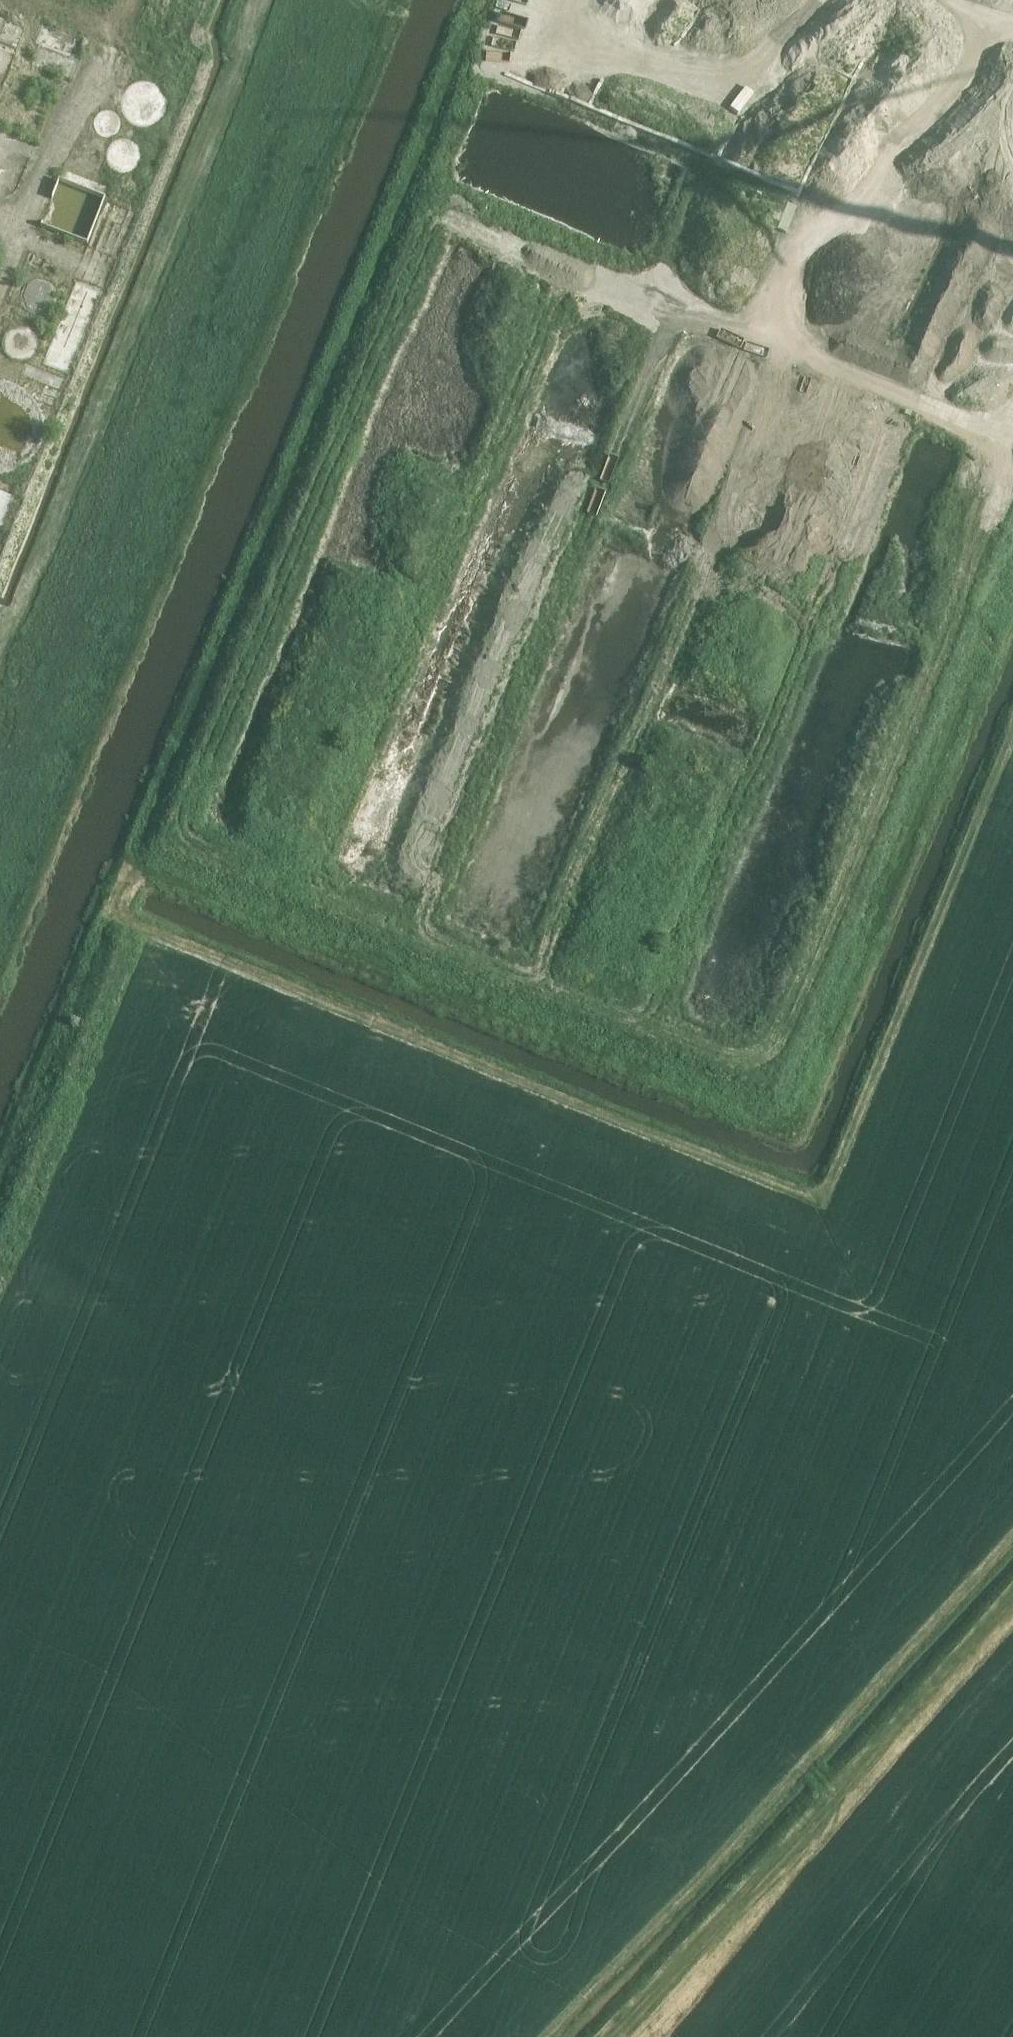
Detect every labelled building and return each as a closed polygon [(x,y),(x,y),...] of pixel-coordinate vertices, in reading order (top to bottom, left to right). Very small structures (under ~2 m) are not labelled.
[(53,229),(101,245),(122,183),(73,167),(53,229)] [(51,360),(89,374),(122,290),(83,276),(51,360)] [(17,524),(25,490),(0,484),(0,520),(17,524)]
